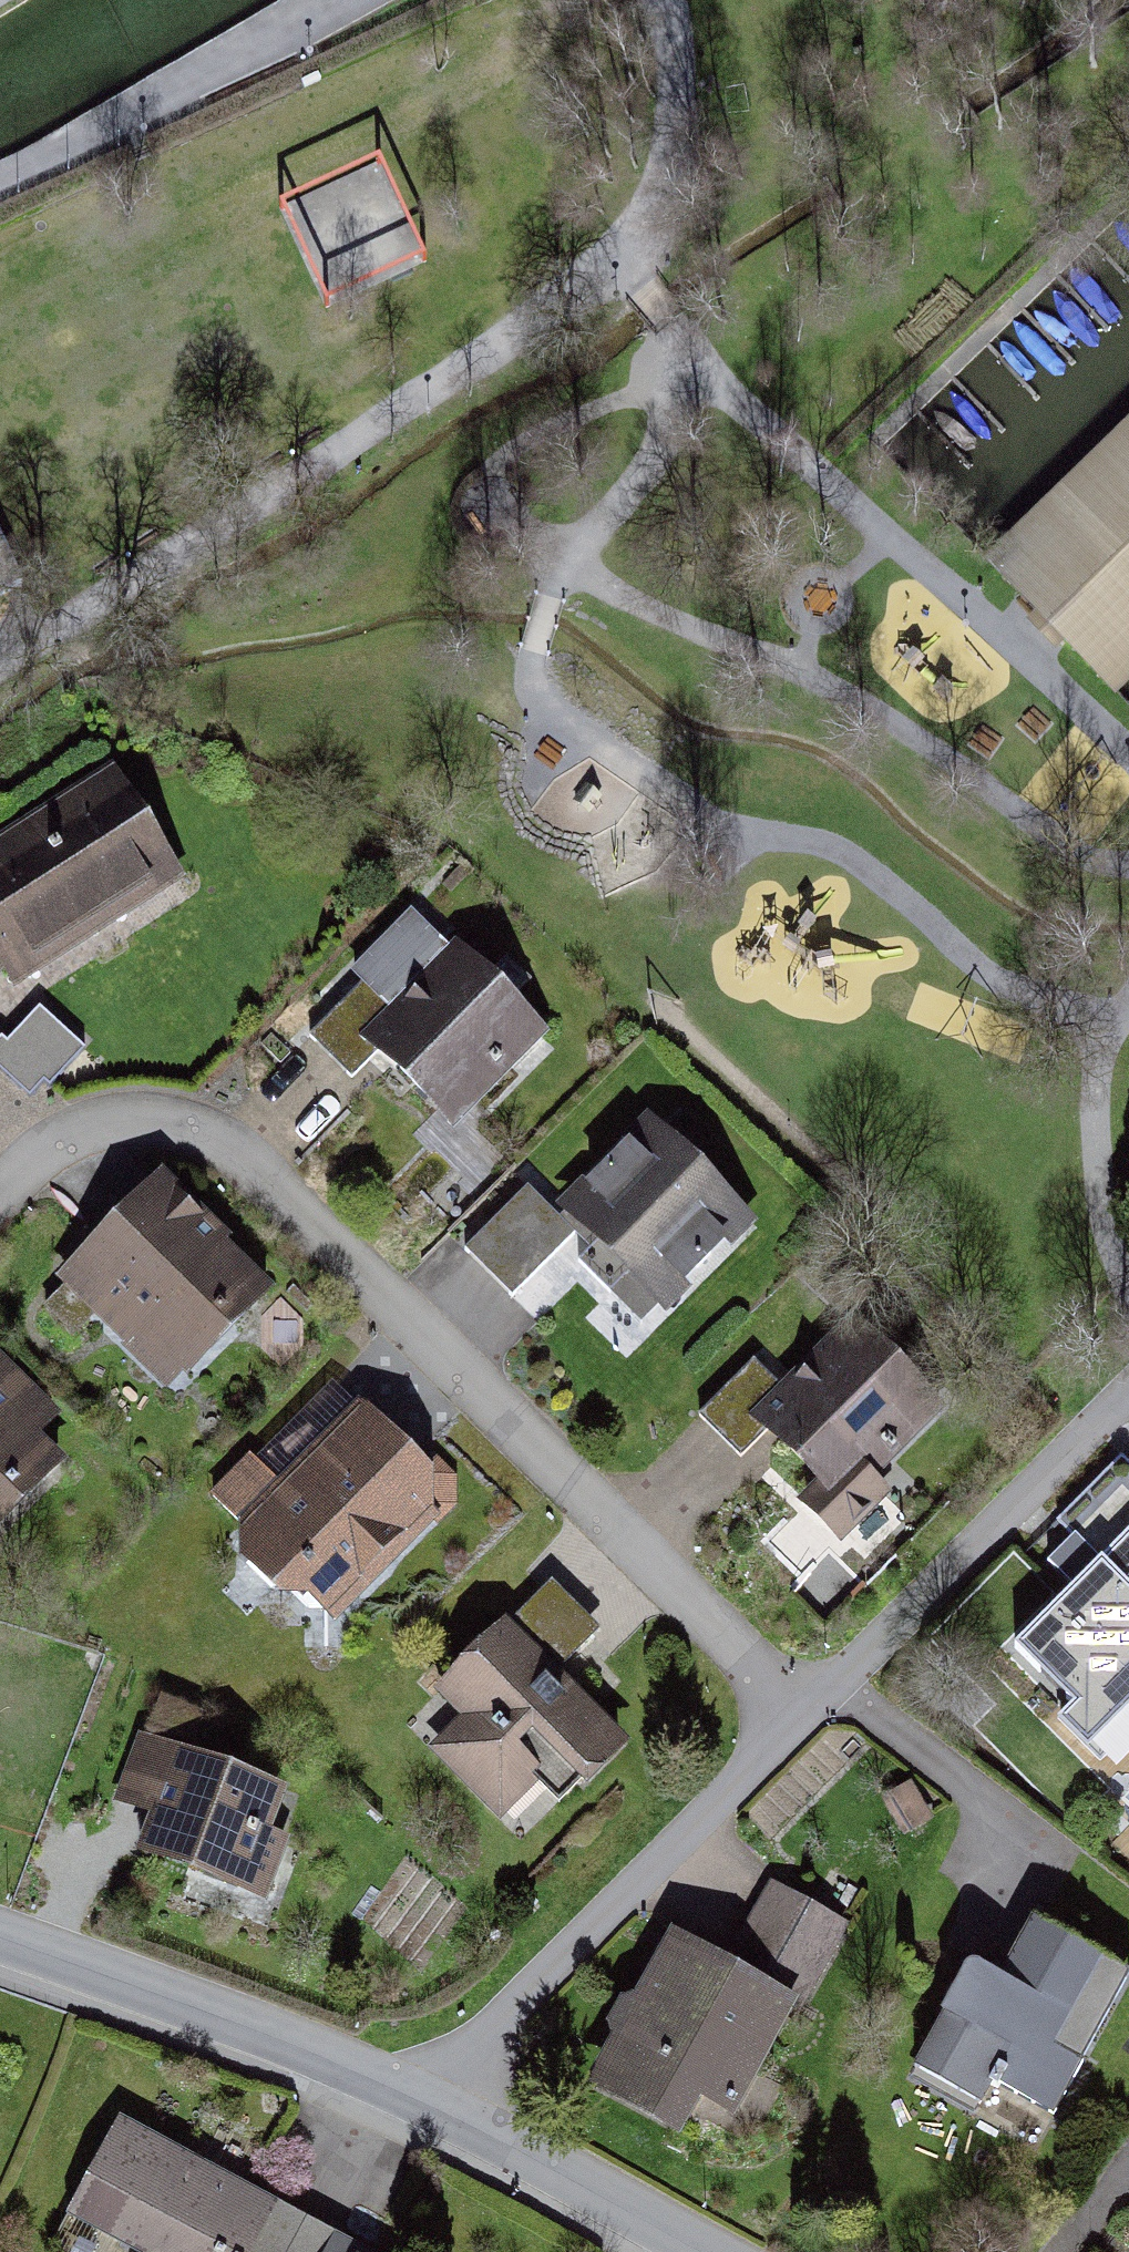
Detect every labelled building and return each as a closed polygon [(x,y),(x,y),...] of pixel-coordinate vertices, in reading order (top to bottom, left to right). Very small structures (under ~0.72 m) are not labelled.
[(382,138),(285,180),(330,283),(427,241),(382,138)] [(996,567),(1108,684),(1128,664),(1128,438),(996,567)] [(35,572),(0,500),(0,589),(35,572)] [(191,893),(119,774),(0,839),(0,984),(5,979),(20,994),(191,893)] [(444,1157),(551,1037),(469,964),(362,1085),(444,1157)] [(37,1084),(87,1031),(40,988),(0,1031),(0,1050),(37,1084)] [(642,1341),(749,1221),(647,1132),(568,1221),(531,1189),(469,1259),(534,1317),(570,1277),(642,1341)] [(79,1272),(187,1390),(274,1312),(166,1193),(79,1272)] [(841,1530),(948,1409),(877,1347),(841,1388),(791,1344),(720,1423),(841,1530)] [(292,1463),(348,1389),(325,1372),(270,1446),(292,1463)] [(72,1461),(0,1385),(0,1528),(72,1461)] [(235,1536),(322,1631),(473,1495),(386,1399),(235,1536)] [(1128,1726),(1128,1531),(1007,1657),(1105,1751),(1128,1726)] [(435,1698),(550,1835),(644,1757),(529,1619),(435,1698)] [(145,1864),(264,1914),(311,1801),(192,1751),(145,1864)] [(854,1945),(778,1904),(737,1978),(814,2019),(854,1945)] [(1036,2150),(1128,1991),(1128,1980),(1022,1919),(925,2086),(1036,2150)] [(710,2172),(793,2018),(674,1953),(590,2107),(710,2172)] [(135,2251),(267,2251),(304,2167),(137,2094),(78,2227),(135,2251)] [(363,2221),(348,2251),(428,2251),(363,2221)]
